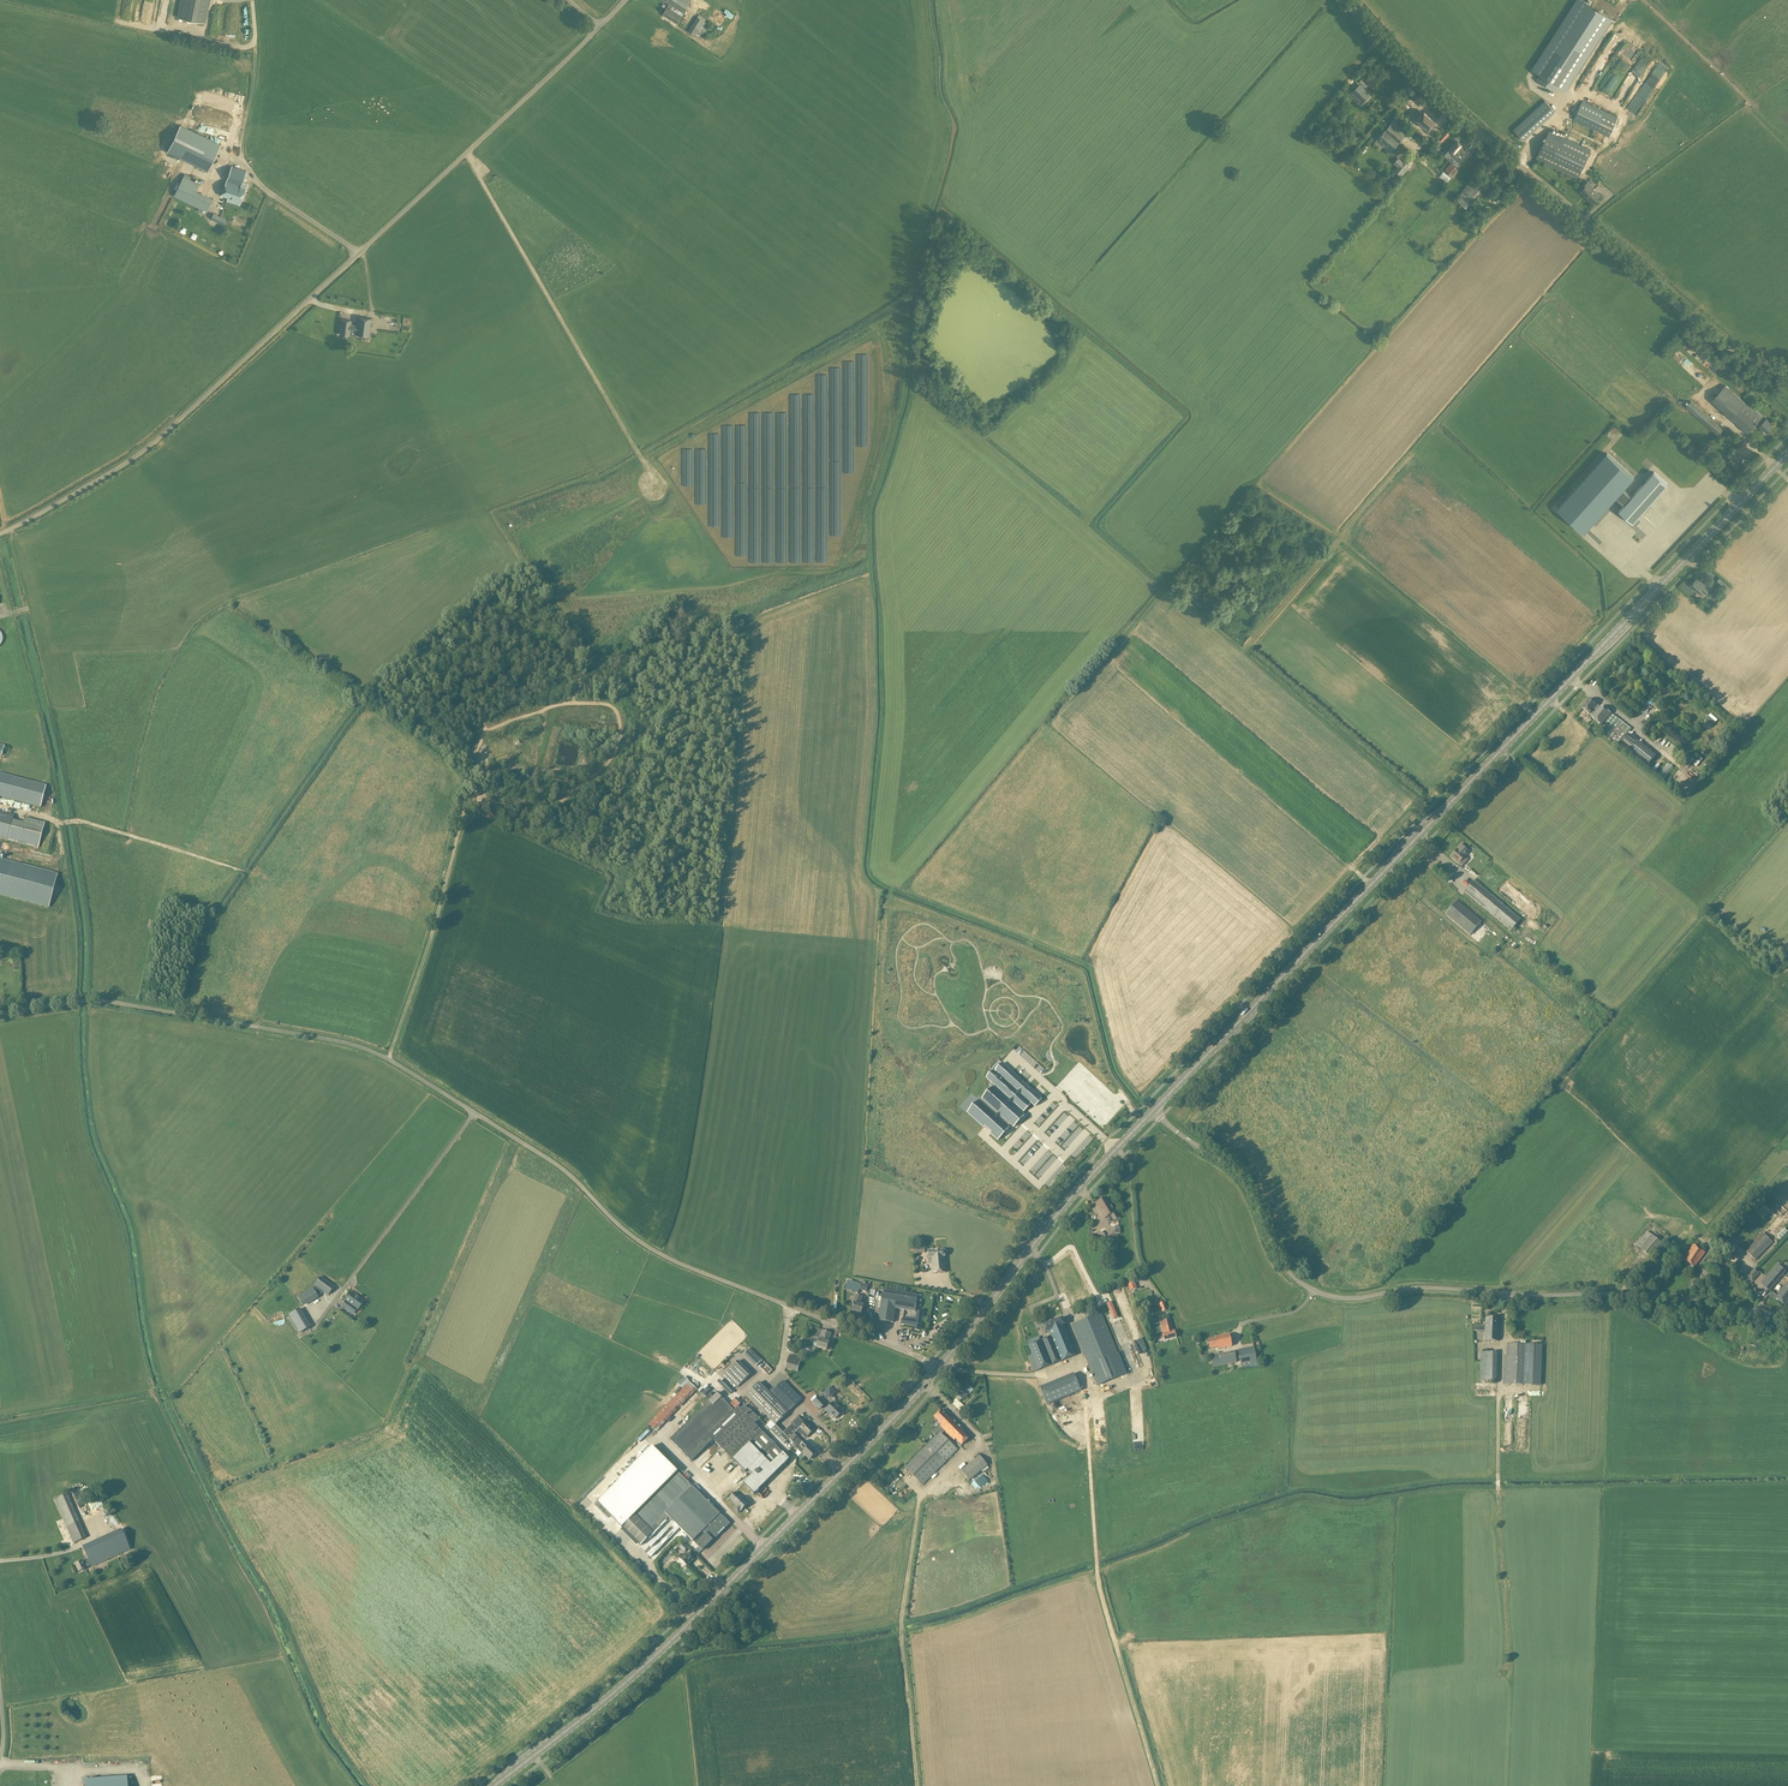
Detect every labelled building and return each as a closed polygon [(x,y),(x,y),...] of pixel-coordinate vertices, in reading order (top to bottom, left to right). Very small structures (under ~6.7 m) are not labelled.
[(662,14),(677,23),(691,1),(690,0),(665,0),(669,3),(662,14)] [(1547,86),(1554,91),(1557,86),(1565,91),(1612,19),(1596,9),(1582,0),(1575,0),(1531,69),(1539,74),(1535,79),(1547,86)] [(697,16),(688,30),(701,38),(710,24),(705,21),(706,19),(699,14),(698,16),(697,16)] [(1369,94),(1359,84),(1352,92),(1362,102),(1369,94)] [(1555,111),(1545,100),(1513,129),(1523,140),(1555,111)] [(1618,118),(1604,111),(1582,100),(1573,119),(1609,136),(1618,118)] [(1428,129),(1435,121),(1424,111),(1417,119),(1428,129)] [(1405,133),(1392,122),(1385,130),(1398,141),(1405,133)] [(168,151),(208,170),(217,152),(218,152),(221,146),(207,139),(181,126),(168,151)] [(1385,130),(1378,138),(1391,149),(1398,141),(1385,130)] [(1442,142),(1449,134),(1445,130),(1438,138),(1442,142)] [(1535,159),(1577,178),(1590,149),(1549,130),(1535,159)] [(1469,151),(1462,145),(1457,141),(1447,151),(1450,154),(1452,152),(1454,153),(1453,154),(1453,155),(1451,157),(1453,159),(1455,156),(1457,158),(1462,152),(1466,155),(1469,151)] [(1402,160),(1407,156),(1400,148),(1395,152),(1402,160)] [(1417,154),(1408,161),(1411,164),(1417,159),(1419,161),(1424,157),(1422,155),(1419,157),(1417,154)] [(1458,169),(1454,166),(1451,163),(1445,170),(1449,173),(1453,176),(1458,169)] [(247,183),(243,181),(246,171),(232,166),(221,195),(241,202),(247,183)] [(1484,173),(1491,179),(1496,174),(1489,167),(1484,173)] [(1446,184),(1450,180),(1442,173),(1439,177),(1446,184)] [(183,176),(174,195),(206,211),(213,198),(197,190),(200,184),(183,176)] [(1481,195),(1493,182),(1486,176),(1482,181),(1479,178),(1471,188),(1468,185),(1456,199),(1466,208),(1479,194),(1481,195)] [(1582,187),(1583,188),(1580,191),(1592,202),(1599,195),(1592,187),(1593,186),(1587,181),(1582,187)] [(1498,202),(1506,194),(1498,186),(1490,195),(1498,202)] [(213,213),(211,218),(223,225),(226,220),(220,217),(222,214),(219,213),(218,216),(213,213)] [(356,334),(369,336),(372,318),(358,316),(357,325),(350,324),(351,320),(342,319),(340,334),(349,335),(350,330),(356,331),(356,334)] [(1765,420),(1762,417),(1763,416),(1755,409),(1754,410),(1725,385),(1711,401),(1748,433),(1756,424),(1760,425),(1760,426),(1767,432),(1774,425),(1766,418),(1765,420)] [(1723,430),(1691,401),(1686,406),(1718,435),(1723,430)] [(1608,453),(1557,508),(1584,533),(1616,498),(1624,505),(1619,511),(1633,523),(1668,484),(1654,472),(1631,497),(1624,490),(1635,478),(1608,453)] [(1705,584),(1704,585),(1696,578),(1690,585),(1698,592),(1700,589),(1705,594),(1713,584),(1708,580),(1705,584)] [(1600,707),(1598,705),(1590,699),(1582,709),(1590,715),(1590,714),(1593,716),(1592,718),(1602,726),(1605,723),(1609,726),(1602,734),(1620,749),(1627,741),(1624,738),(1631,729),(1613,715),(1612,716),(1611,715),(1611,714),(1601,706),(1600,707)] [(1655,756),(1637,741),(1630,751),(1648,765),(1655,756)] [(1657,756),(1650,769),(1657,773),(1664,760),(1657,756)] [(1667,763),(1658,775),(1663,778),(1672,767),(1667,763)] [(40,808),(45,787),(20,780),(0,774),(0,797),(40,808)] [(45,824),(24,819),(23,823),(13,820),(14,816),(0,812),(0,839),(39,849),(45,824)] [(1462,844),(1458,850),(1450,858),(1458,865),(1459,863),(1462,866),(1468,860),(1465,857),(1470,851),(1462,844)] [(0,859),(0,895),(49,908),(58,874),(0,859)] [(1473,881),(1464,892),(1510,932),(1520,921),(1473,881)] [(1506,883),(1498,893),(1524,915),(1533,906),(1506,883)] [(1457,901),(1445,915),(1469,936),(1482,922),(1457,901)] [(991,1070),(1000,1061),(997,1059),(989,1068),(991,1070)] [(989,1134),(997,1141),(1002,1136),(1001,1135),(1003,1133),(1003,1134),(1008,1128),(1007,1127),(1009,1125),(1012,1128),(1014,1126),(1013,1125),(1015,1122),(1016,1124),(1019,1121),(1017,1120),(1019,1117),(1021,1119),(1023,1117),(1017,1112),(1020,1110),(1023,1113),(1030,1105),(1028,1104),(1030,1102),(1035,1106),(1037,1104),(1038,1102),(1039,1102),(1041,1100),(1030,1090),(1028,1092),(1025,1089),(1022,1086),(1021,1085),(1023,1084),(1012,1073),(1002,1064),(995,1071),(996,1072),(995,1073),(993,1071),(986,1079),(992,1084),(989,1087),(991,1089),(989,1091),(990,1092),(984,1099),(983,1098),(982,1099),(981,1100),(982,1100),(980,1103),(978,1101),(976,1103),(976,1104),(970,1111),(969,1110),(967,1113),(982,1127),(983,1126),(991,1133),(989,1134)] [(1112,1205),(1111,1206),(1107,1198),(1096,1204),(1105,1219),(1108,1217),(1111,1223),(1120,1218),(1112,1205)] [(1119,1247),(1118,1234),(1120,1234),(1120,1227),(1110,1228),(1111,1247),(1115,1247),(1119,1247)] [(1777,1236),(1781,1240),(1787,1233),(1787,1232),(1784,1228),(1777,1236)] [(1663,1245),(1648,1232),(1637,1246),(1651,1258),(1663,1245)] [(1763,1234),(1746,1252),(1755,1260),(1772,1243),(1763,1234)] [(1687,1256),(1684,1260),(1694,1267),(1705,1253),(1694,1245),(1686,1256),(1687,1256)] [(914,1252),(914,1255),(916,1256),(917,1256),(917,1253),(925,1252),(924,1246),(910,1247),(910,1252),(914,1252)] [(1679,1257),(1667,1248),(1665,1250),(1669,1253),(1668,1255),(1676,1261),(1679,1257)] [(929,1263),(932,1262),(933,1274),(946,1273),(944,1257),(945,1257),(944,1250),(928,1252),(929,1263)] [(1740,1260),(1735,1252),(1728,1256),(1733,1264),(1740,1260)] [(1665,1254),(1663,1256),(1662,1256),(1651,1270),(1654,1272),(1666,1258),(1665,1258),(1667,1256),(1665,1254)] [(1770,1291),(1787,1271),(1778,1264),(1762,1284),(1770,1291)] [(1717,1275),(1715,1275),(1713,1273),(1713,1272),(1704,1265),(1698,1271),(1702,1273),(1699,1276),(1710,1284),(1712,1281),(1717,1275)] [(1746,1276),(1753,1281),(1761,1271),(1754,1266),(1746,1276)] [(317,1295),(321,1290),(328,1295),(334,1287),(320,1277),(315,1285),(315,1286),(313,1289),(313,1288),(298,1297),(303,1306),(318,1297),(317,1295)] [(1130,1291),(1137,1289),(1134,1280),(1128,1281),(1130,1291)] [(868,1286),(861,1284),(859,1292),(862,1293),(863,1291),(866,1292),(868,1286)] [(1778,1297),(1772,1293),(1769,1296),(1775,1300),(1776,1299),(1785,1306),(1787,1302),(1787,1285),(1778,1297)] [(351,1292),(344,1301),(349,1305),(346,1309),(354,1314),(357,1310),(357,1311),(364,1302),(351,1292)] [(853,1303),(854,1304),(852,1311),(857,1312),(856,1314),(859,1315),(860,1313),(861,1314),(864,1306),(860,1305),(862,1297),(856,1295),(853,1303)] [(917,1300),(907,1298),(883,1295),(879,1321),(893,1323),(895,1309),(905,1310),(915,1312),(917,1300)] [(1111,1301),(1102,1305),(1109,1323),(1119,1320),(1111,1301)] [(310,1327),(299,1308),(288,1315),(289,1316),(298,1331),(299,1334),(310,1327)] [(922,1327),(921,1326),(923,1312),(919,1312),(917,1311),(916,1321),(903,1319),(902,1324),(915,1326),(914,1330),(920,1331),(920,1329),(921,1329),(922,1327)] [(1097,1387),(1127,1375),(1102,1313),(1072,1325),(1097,1387)] [(1485,1326),(1474,1326),(1474,1331),(1485,1331),(1485,1341),(1498,1342),(1498,1332),(1499,1319),(1486,1318),(1485,1325),(1485,1326)] [(1029,1346),(1032,1356),(1028,1358),(1034,1372),(1034,1373),(1038,1371),(1076,1356),(1064,1326),(1066,1325),(1063,1319),(1043,1327),(1046,1334),(1050,1333),(1051,1337),(1041,1341),(1039,1337),(1030,1340),(1032,1345),(1029,1346)] [(1175,1331),(1174,1331),(1171,1319),(1169,1320),(1160,1322),(1163,1334),(1162,1334),(1164,1341),(1177,1338),(1175,1331)] [(819,1339),(818,1342),(815,1341),(814,1342),(813,1343),(813,1344),(814,1345),(815,1346),(816,1347),(826,1350),(832,1333),(819,1329),(818,1329),(815,1338),(819,1339)] [(1219,1349),(1232,1347),(1230,1334),(1216,1337),(1216,1339),(1208,1340),(1210,1349),(1219,1348),(1219,1349)] [(1541,1345),(1529,1345),(1507,1344),(1507,1355),(1504,1355),(1503,1384),(1528,1385),(1539,1385),(1541,1345)] [(1254,1347),(1238,1350),(1241,1368),(1257,1365),(1254,1347)] [(757,1367),(764,1360),(752,1348),(745,1355),(757,1367)] [(1234,1351),(1211,1355),(1211,1360),(1213,1367),(1237,1362),(1234,1351)] [(1497,1353),(1480,1352),(1480,1361),(1480,1380),(1497,1381),(1497,1353)] [(785,1368),(797,1372),(802,1358),(790,1354),(785,1368)] [(738,1361),(729,1370),(742,1384),(751,1374),(738,1361)] [(1074,1374),(1040,1388),(1047,1405),(1058,1400),(1081,1391),(1074,1374)] [(760,1382),(746,1396),(775,1426),(802,1399),(783,1381),(771,1394),(760,1382)] [(655,1432),(697,1390),(689,1382),(682,1389),(647,1425),(650,1427),(655,1432)] [(704,1384),(700,1387),(705,1395),(711,1391),(709,1388),(704,1391),(703,1390),(707,1388),(704,1384)] [(957,1396),(958,1397),(961,1400),(963,1402),(970,1395),(967,1392),(968,1390),(971,1388),(967,1384),(956,1395),(957,1396)] [(829,1401),(833,1396),(829,1392),(824,1396),(829,1401)] [(709,1402),(670,1439),(692,1461),(714,1440),(733,1460),(745,1473),(748,1470),(752,1475),(743,1484),(754,1495),(760,1489),(761,1488),(771,1478),(790,1460),(783,1453),(755,1424),(760,1419),(749,1409),(748,1409),(744,1405),(741,1409),(738,1407),(734,1411),(729,1405),(722,1398),(718,1393),(713,1397),(710,1394),(706,1398),(709,1402)] [(826,1404),(819,1397),(813,1403),(816,1407),(817,1407),(820,1410),(826,1404)] [(952,1403),(960,1411),(965,1406),(957,1399),(952,1403)] [(834,1402),(826,1410),(836,1420),(843,1411),(834,1402)] [(936,1421),(937,1421),(941,1425),(940,1426),(943,1429),(955,1441),(956,1440),(962,1445),(969,1438),(963,1432),(964,1431),(950,1417),(949,1418),(941,1410),(934,1418),(935,1419),(934,1419),(936,1421)] [(784,1432),(784,1433),(789,1439),(793,1436),(795,1434),(795,1433),(797,1430),(800,1433),(803,1431),(809,1436),(814,1430),(803,1419),(799,1416),(791,1424),(792,1425),(786,1430),(784,1432)] [(806,1439),(809,1436),(803,1431),(800,1433),(797,1430),(795,1433),(795,1434),(793,1436),(814,1456),(816,1453),(809,1446),(804,1441),(803,1443),(797,1437),(801,1434),(806,1439)] [(922,1485),(958,1450),(940,1432),(925,1447),(905,1467),(922,1485)] [(781,1436),(787,1442),(789,1439),(784,1433),(781,1436)] [(789,1439),(795,1444),(793,1446),(796,1448),(795,1449),(796,1449),(797,1449),(802,1454),(803,1453),(810,1460),(814,1456),(793,1436),(789,1439)] [(652,1446),(596,1503),(622,1528),(641,1546),(654,1533),(654,1532),(668,1518),(669,1517),(691,1539),(696,1544),(702,1551),(713,1540),(711,1539),(728,1522),(727,1520),(715,1509),(692,1486),(678,1472),(652,1446)] [(988,1465),(980,1456),(961,1471),(969,1481),(988,1465)] [(734,1482),(737,1487),(743,1483),(740,1478),(734,1482)] [(73,1483),(50,1492),(73,1543),(96,1533),(73,1483)] [(740,1497),(735,1492),(730,1498),(729,1498),(734,1503),(734,1504),(737,1507),(734,1510),(738,1514),(741,1511),(748,1504),(740,1497)] [(91,1567),(130,1550),(122,1531),(83,1549),(88,1560),(90,1566),(91,1567)] [(684,1552),(688,1548),(684,1544),(680,1548),(684,1552)] [(688,1553),(684,1557),(682,1554),(678,1558),(687,1566),(694,1559),(688,1553)] [(88,1560),(82,1563),(82,1561),(75,1564),(79,1572),(85,1569),(85,1568),(90,1566),(88,1560)]
